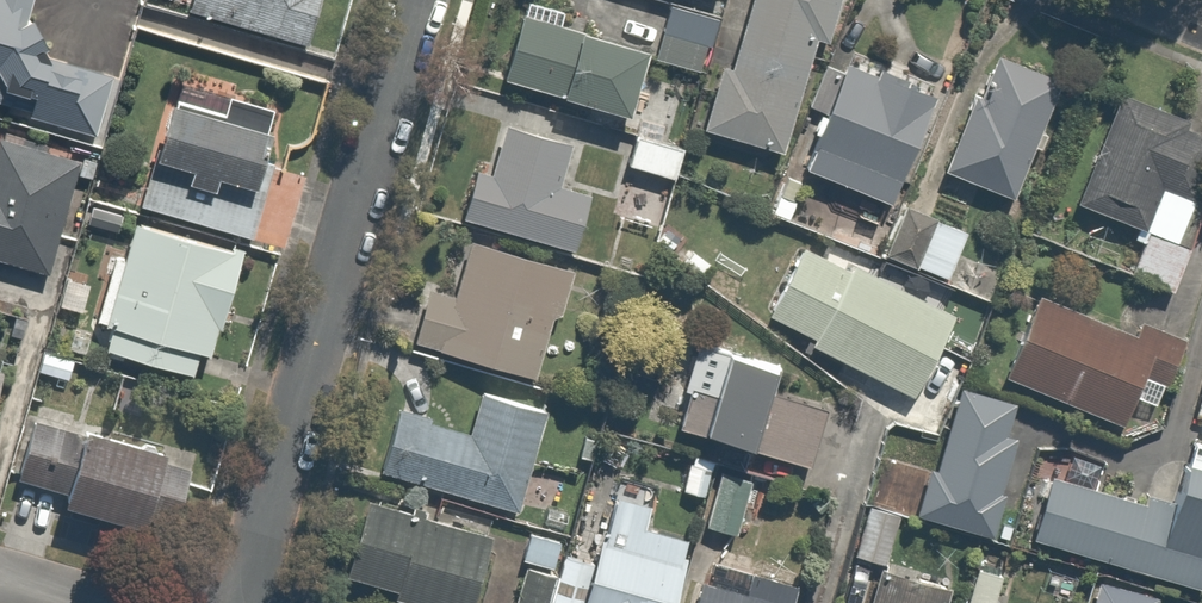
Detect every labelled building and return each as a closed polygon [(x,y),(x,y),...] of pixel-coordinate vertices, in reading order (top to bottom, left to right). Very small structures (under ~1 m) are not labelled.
[(29,91),(22,115),(87,134),(105,73),(7,44),(20,0),(0,0),(0,83),(29,91)] [(183,11),(298,41),(308,0),(186,0),(183,11)] [(695,123),(783,146),(811,41),(822,44),(833,0),(744,0),(728,62),(712,58),(695,123)] [(714,14),(665,1),(651,54),(699,68),(714,14)] [(640,43),(513,7),(493,77),(620,113),(640,43)] [(934,172),(1006,201),(1058,73),(986,44),(934,172)] [(842,59),(838,68),(823,62),(805,106),(819,112),(798,162),(885,198),(928,96),(923,94),(928,81),(877,59),(871,72),(842,59)] [(1173,181),(1198,123),(1117,89),(1071,198),(1139,226),(1121,271),(1172,292),(1201,216),(1201,193),(1173,181)] [(232,241),(283,254),(303,175),(260,164),(275,105),(220,90),(216,107),(162,93),(134,201),(236,228),(232,241)] [(487,168),(470,163),(456,214),(566,246),(583,190),(559,183),(569,148),(499,128),(487,168)] [(679,147),(635,132),(625,160),(669,175),(679,147)] [(39,274),(77,161),(0,135),(0,261),(39,274)] [(962,229),(901,206),(884,249),(946,272),(962,229)] [(225,309),(241,249),(132,220),(121,260),(105,256),(89,317),(105,321),(98,346),(191,371),(208,304),(225,309)] [(425,286),(410,336),(533,373),(566,263),(470,234),(452,294),(425,286)] [(804,338),(909,391),(949,311),(862,267),(857,276),(792,243),(760,308),(807,332),(804,338)] [(1136,375),(1166,387),(1188,332),(1136,311),(1126,336),(1028,297),(998,371),(1119,419),(1136,375)] [(745,446),(808,463),(823,406),(766,391),(773,364),(713,348),(692,425),(747,440),(745,446)] [(926,465),(912,513),(997,537),(1009,495),(998,492),(1014,435),(1002,431),(1011,399),(962,384),(938,468),(926,465)] [(467,429),(394,407),(377,465),(507,504),(536,407),(479,390),(467,429)] [(55,500),(164,531),(182,465),(156,458),(159,447),(76,424),(74,434),(24,421),(9,475),(58,489),(55,500)] [(861,502),(899,513),(914,463),(876,452),(861,502)] [(1042,469),(1024,532),(1189,579),(1201,535),(1201,466),(1171,457),(1158,502),(1042,469)] [(706,459),(682,459),(682,489),(705,490),(706,459)] [(749,479),(716,468),(700,519),(733,530),(749,479)] [(587,555),(563,548),(547,602),(551,602),(662,602),(682,535),(641,523),(647,500),(607,488),(587,555)] [(340,573),(391,588),(388,598),(406,602),(468,602),(488,536),(361,499),(340,573)] [(899,513),(861,502),(845,554),(883,566),(899,513)] [(510,602),(541,602),(560,539),(521,528),(513,555),(523,558),(510,602)] [(741,592),(693,577),(685,602),(785,602),(793,578),(750,564),(741,592)] [(940,584),(872,564),(861,602),(935,602),(940,584)] [(1098,578),(1090,602),(1148,602),(1151,595),(1098,578)]
